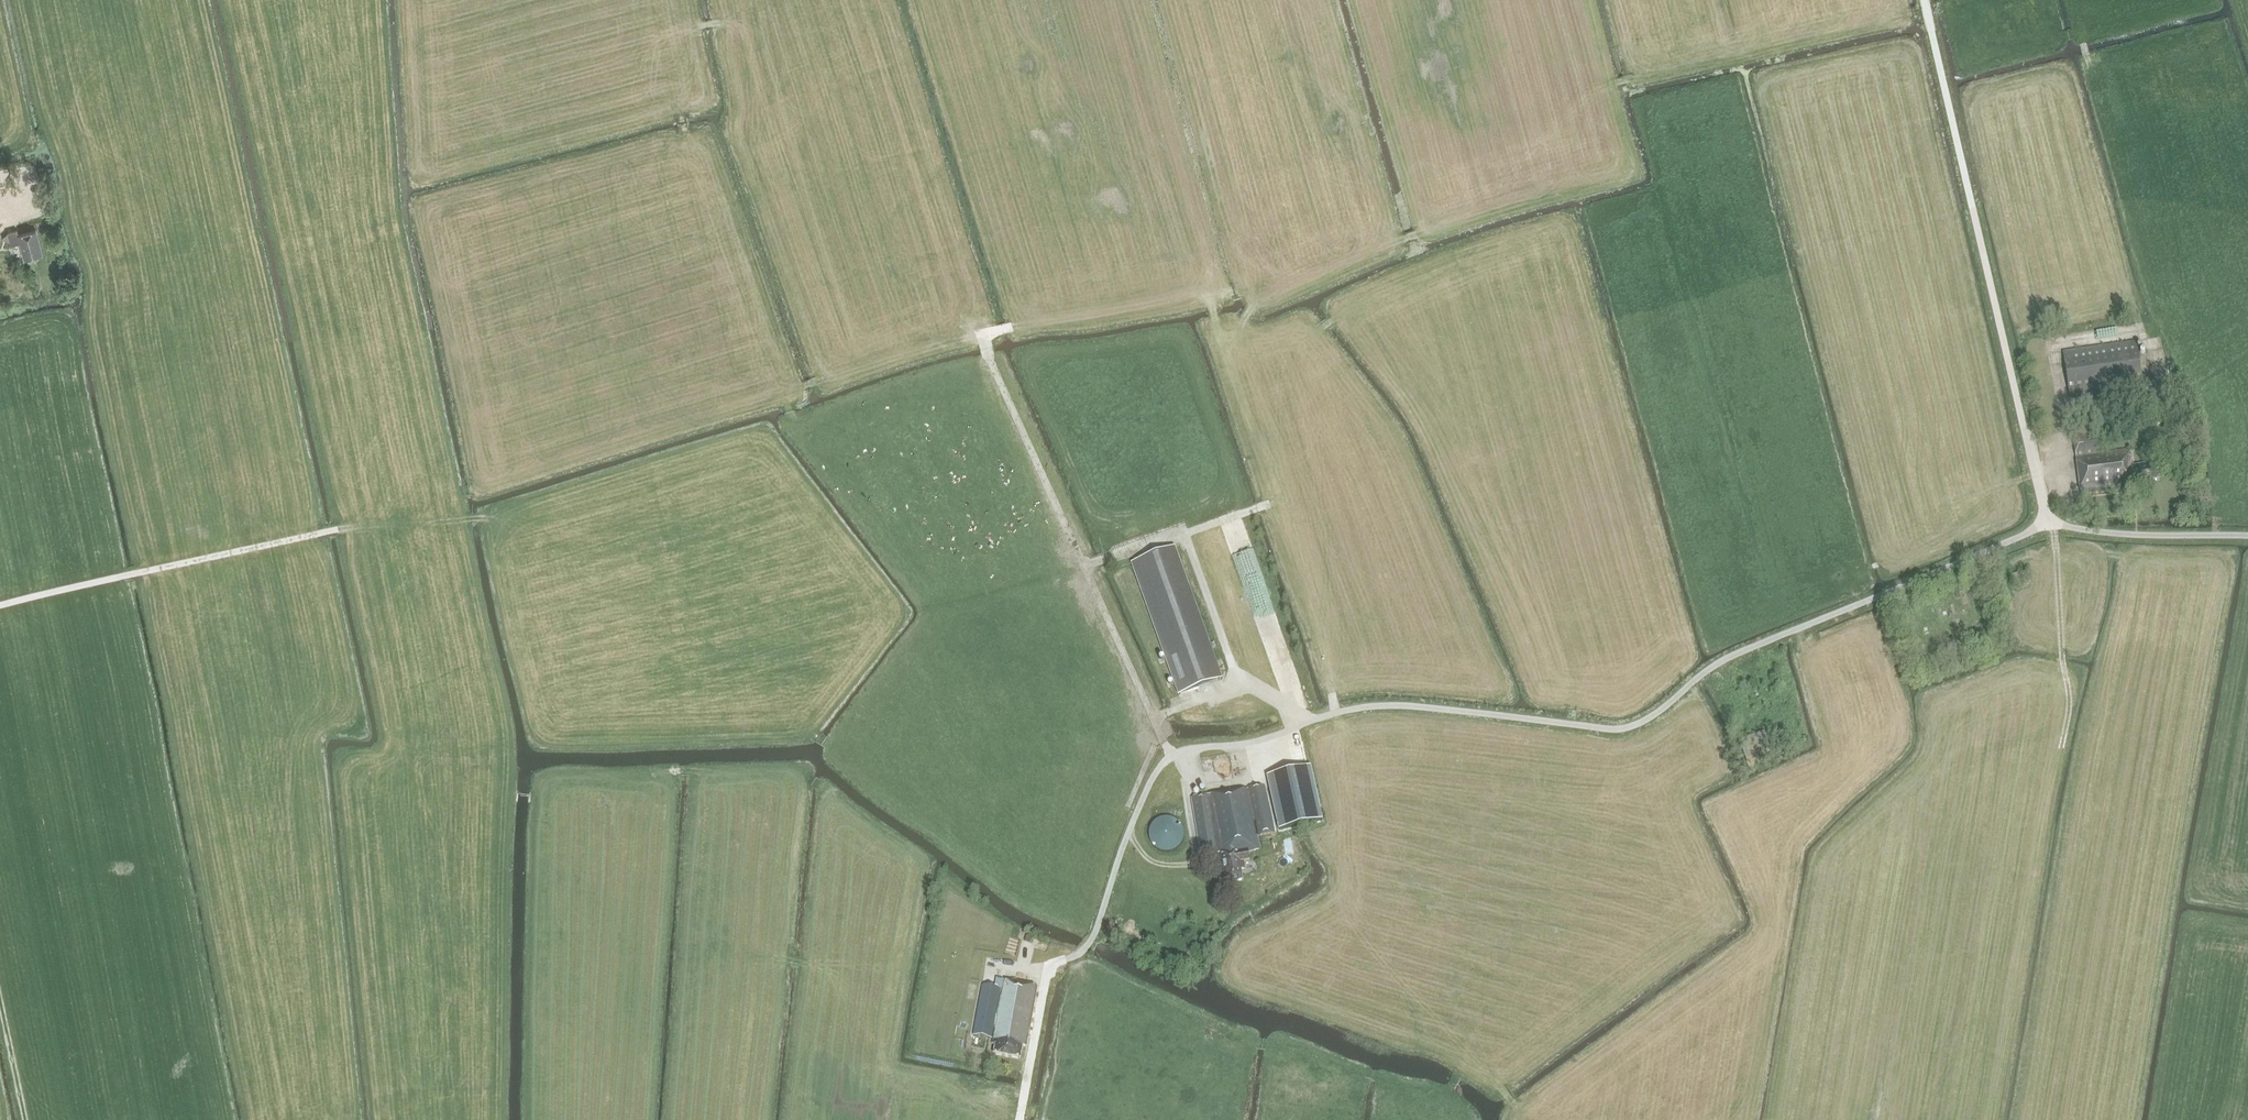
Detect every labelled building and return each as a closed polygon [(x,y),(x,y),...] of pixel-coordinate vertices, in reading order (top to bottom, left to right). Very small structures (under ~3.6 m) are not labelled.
[(23,260),(43,255),(36,230),(18,235),(16,231),(7,233),(7,235),(2,240),(9,241),(10,246),(19,244),(23,260)] [(2142,388),(2136,341),(2062,351),(2069,398),(2142,388)] [(2129,483),(2158,479),(2156,463),(2133,466),(2133,463),(2130,464),(2128,449),(2103,452),(2100,426),(2071,430),(2080,495),(2130,488),(2129,483)] [(1178,695),(1223,679),(1175,547),(1131,563),(1178,695)] [(2026,571),(2010,575),(2012,583),(2028,579),(2026,571)] [(1309,767),(1266,777),(1278,831),(1321,821),(1309,767)] [(1250,860),(1249,851),(1259,850),(1256,837),(1274,835),(1268,803),(1264,787),(1192,797),(1192,803),(1201,855),(1222,853),(1227,882),(1242,880),(1240,869),(1243,868),(1242,862),(1244,861),(1250,860)] [(1150,830),(1149,835),(1150,841),(1152,845),(1156,849),(1161,852),(1166,853),(1172,852),(1176,849),(1180,845),(1183,841),(1184,835),(1183,830),(1180,825),(1176,821),(1172,819),(1166,818),(1161,819),(1156,821),(1152,825),(1150,830)] [(1175,968),(1179,959),(1166,954),(1163,962),(1175,968)] [(995,987),(985,985),(982,985),(974,1035),(993,1038),(992,1044),(996,1045),(995,1054),(1021,1059),(1023,1045),(1027,1046),(1037,986),(1004,981),(1004,980),(996,978),(995,987)]
